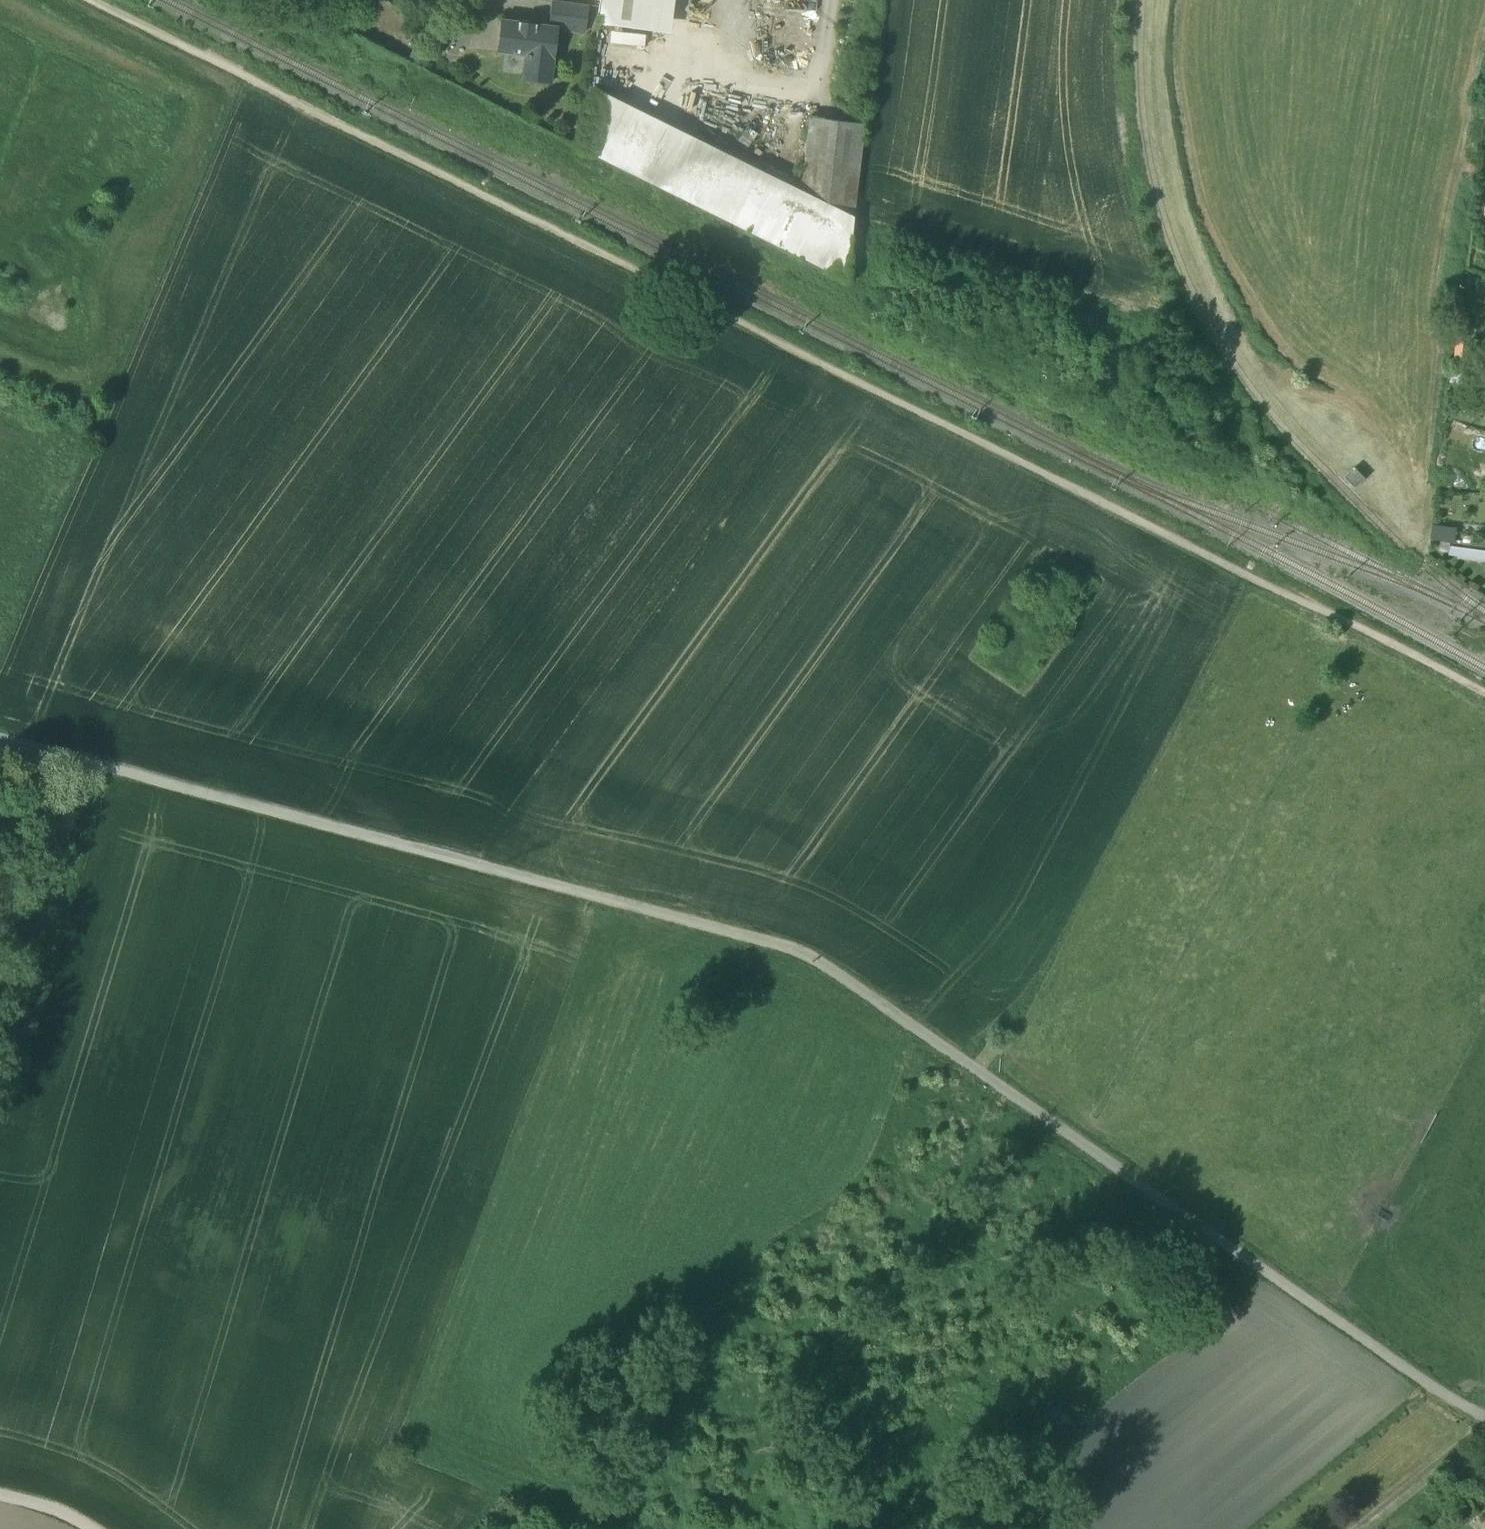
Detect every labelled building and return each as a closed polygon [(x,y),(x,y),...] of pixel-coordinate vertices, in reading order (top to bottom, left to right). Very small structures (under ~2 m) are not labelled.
[(588,5),(552,0),(546,27),(555,28),(554,31),(584,33),(588,5)] [(598,23),(650,30),(654,0),(601,0),(598,23)] [(811,59),(818,17),(787,12),(780,54),(811,59)] [(546,27),(498,21),(497,25),(498,25),(495,49),(494,49),(494,53),(522,56),(519,81),(521,82),(521,81),(529,82),(529,83),(531,83),(531,82),(535,83),(537,84),(537,83),(545,84),(545,85),(547,85),(550,60),(551,60),(551,56),(554,32),(554,31),(555,28),(546,27)] [(853,237),(587,107),(582,148),(848,280),(853,237)] [(864,125),(810,117),(802,188),(853,208),(864,125)]
